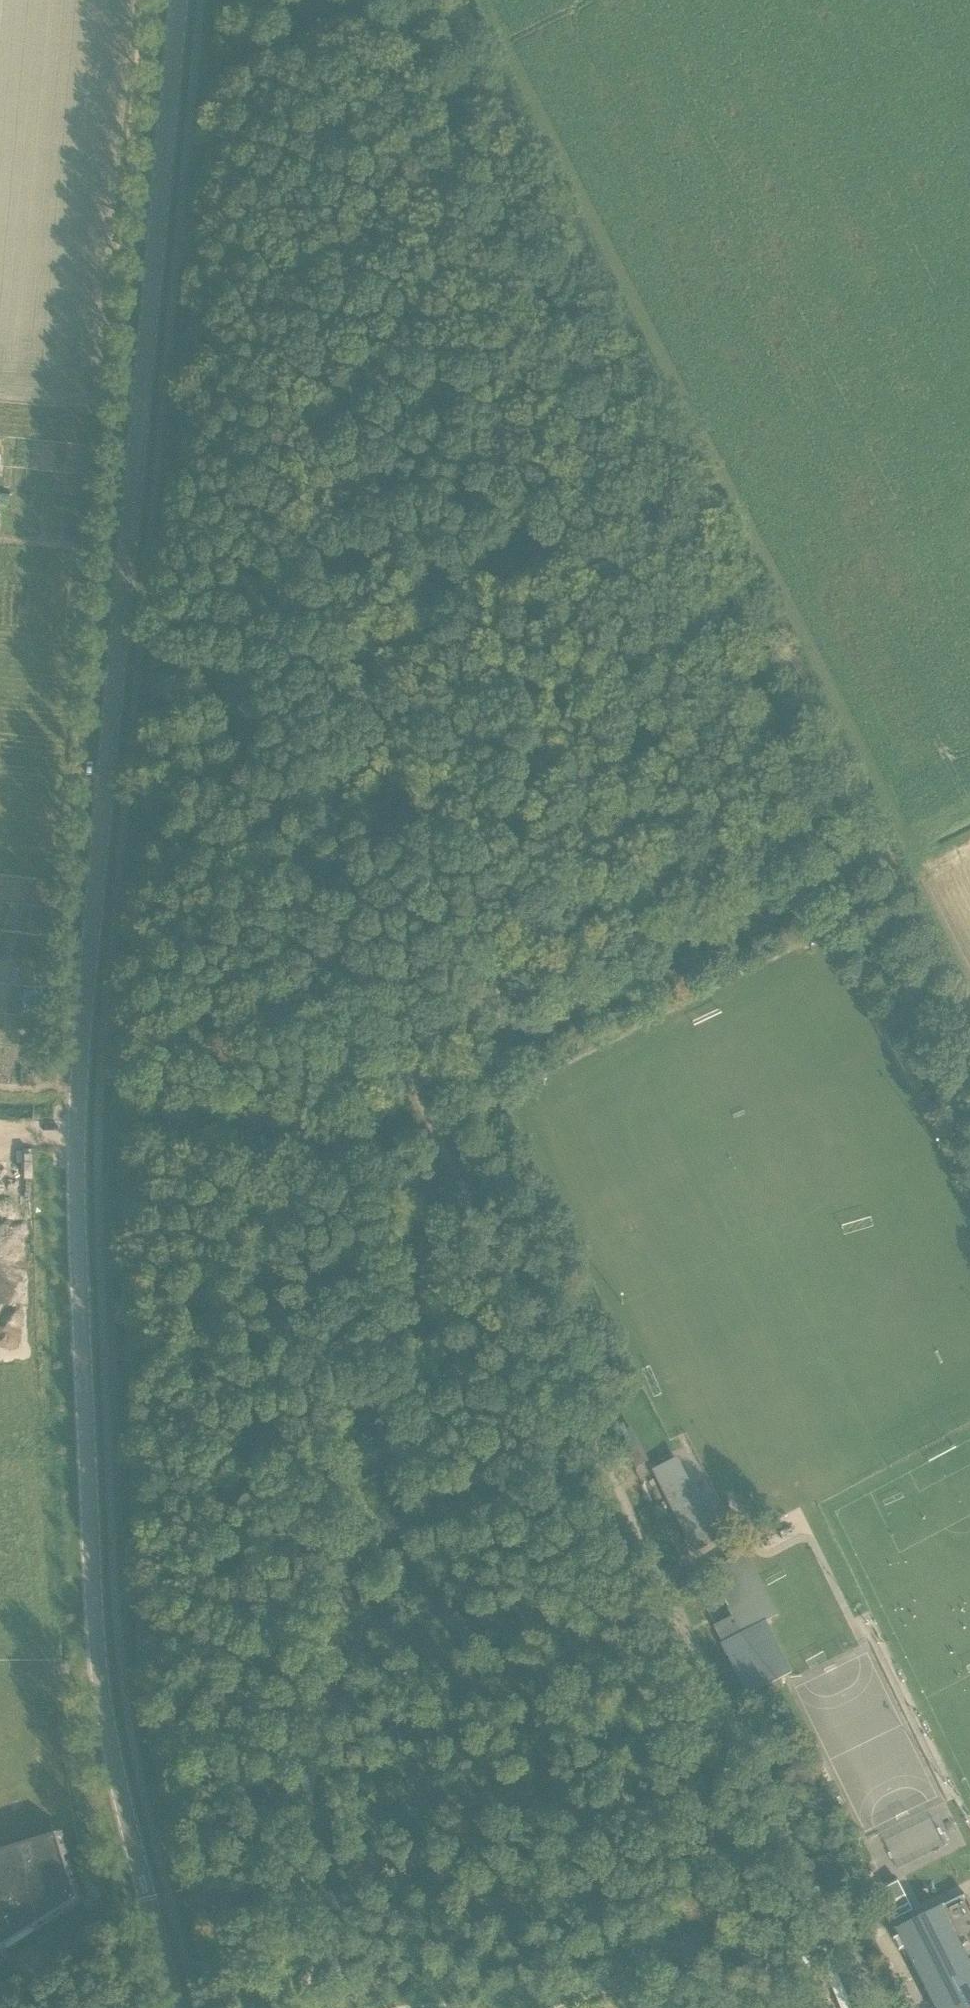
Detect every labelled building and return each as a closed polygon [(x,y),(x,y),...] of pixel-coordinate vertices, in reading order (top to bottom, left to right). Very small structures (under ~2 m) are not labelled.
[(695,1550),(717,1539),(678,1459),(656,1470),(695,1550)] [(672,1516),(662,1521),(680,1557),(690,1552),(672,1516)] [(712,1571),(731,1609),(711,1619),(780,1761),(802,1750),(771,1686),(792,1676),(766,1622),(778,1616),(748,1553),(712,1571)] [(80,1905),(60,1834),(0,1853),(0,1955),(80,1905)] [(899,1882),(877,1893),(892,1921),(913,1911),(899,1882)] [(969,1959),(969,1900),(968,1896),(897,1931),(936,2007),(969,2007),(969,1969),(966,1961),(969,1959)]
